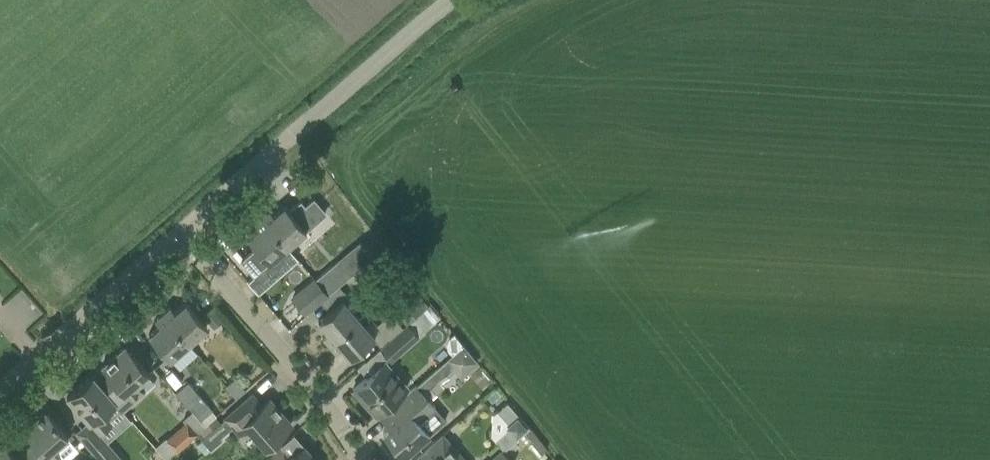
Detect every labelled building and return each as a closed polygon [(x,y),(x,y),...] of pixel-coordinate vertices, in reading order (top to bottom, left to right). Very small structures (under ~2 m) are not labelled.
[(269,209),(261,216),(287,246),(305,229),(284,205),(273,214),(269,209)] [(247,237),(255,247),(240,260),(253,275),(287,246),(261,216),(253,223),(258,228),(247,237)] [(377,273),(359,248),(349,255),(368,280),(377,273)] [(340,257),(315,278),(327,292),(339,281),(340,282),(340,283),(352,272),(340,257)] [(420,295),(406,306),(415,317),(428,305),(420,295)] [(322,336),(329,343),(358,317),(342,299),(318,320),(327,331),(322,336)] [(170,306),(162,313),(188,342),(206,326),(185,302),(174,311),(170,306)] [(406,306),(404,304),(395,312),(406,325),(415,317),(406,306)] [(428,305),(415,317),(425,329),(439,316),(429,304),(428,305)] [(212,306),(202,314),(213,326),(222,318),(212,306)] [(188,342),(162,313),(154,319),(159,325),(148,334),(170,358),(188,342)] [(358,317),(329,343),(335,351),(341,347),(350,357),(374,336),(358,317)] [(380,347),(391,359),(417,336),(425,329),(415,317),(406,325),(380,347)] [(109,376),(100,384),(115,401),(115,402),(122,410),(144,391),(137,383),(149,372),(125,345),(101,366),(109,376)] [(462,345),(447,358),(455,367),(461,374),(476,360),(462,345)] [(384,361),(352,388),(375,414),(407,387),(384,361)] [(395,404),(380,417),(388,426),(382,432),(404,456),(419,443),(429,433),(428,433),(445,418),(435,407),(428,399),(443,386),(439,381),(431,372),(416,385),(395,404)] [(115,401),(100,384),(92,374),(66,397),(90,424),(90,423),(99,434),(111,423),(102,413),(115,402),(115,401)] [(245,390),(234,377),(225,385),(236,398),(245,390)] [(212,410),(188,381),(175,392),(200,421),(212,410)] [(237,407),(225,417),(233,426),(241,436),(250,428),(265,446),(276,437),(291,424),(269,398),(261,405),(252,394),(237,407)] [(484,421),(504,446),(530,425),(509,400),(484,421)] [(25,450),(33,459),(62,459),(52,449),(68,435),(45,410),(23,429),(34,442),(25,450)] [(197,433),(186,420),(175,430),(186,442),(197,433)] [(530,426),(523,432),(530,442),(529,443),(538,455),(547,448),(530,426)] [(213,428),(201,438),(210,448),(222,438),(213,428)] [(442,433),(411,459),(465,459),(442,433)] [(91,448),(102,459),(124,459),(103,437),(91,448)] [(303,444),(291,454),(281,443),(261,459),(317,459),(303,444)] [(25,450),(16,458),(4,445),(0,449),(0,459),(33,459),(25,450)] [(501,451),(491,459),(509,459),(501,451)]
